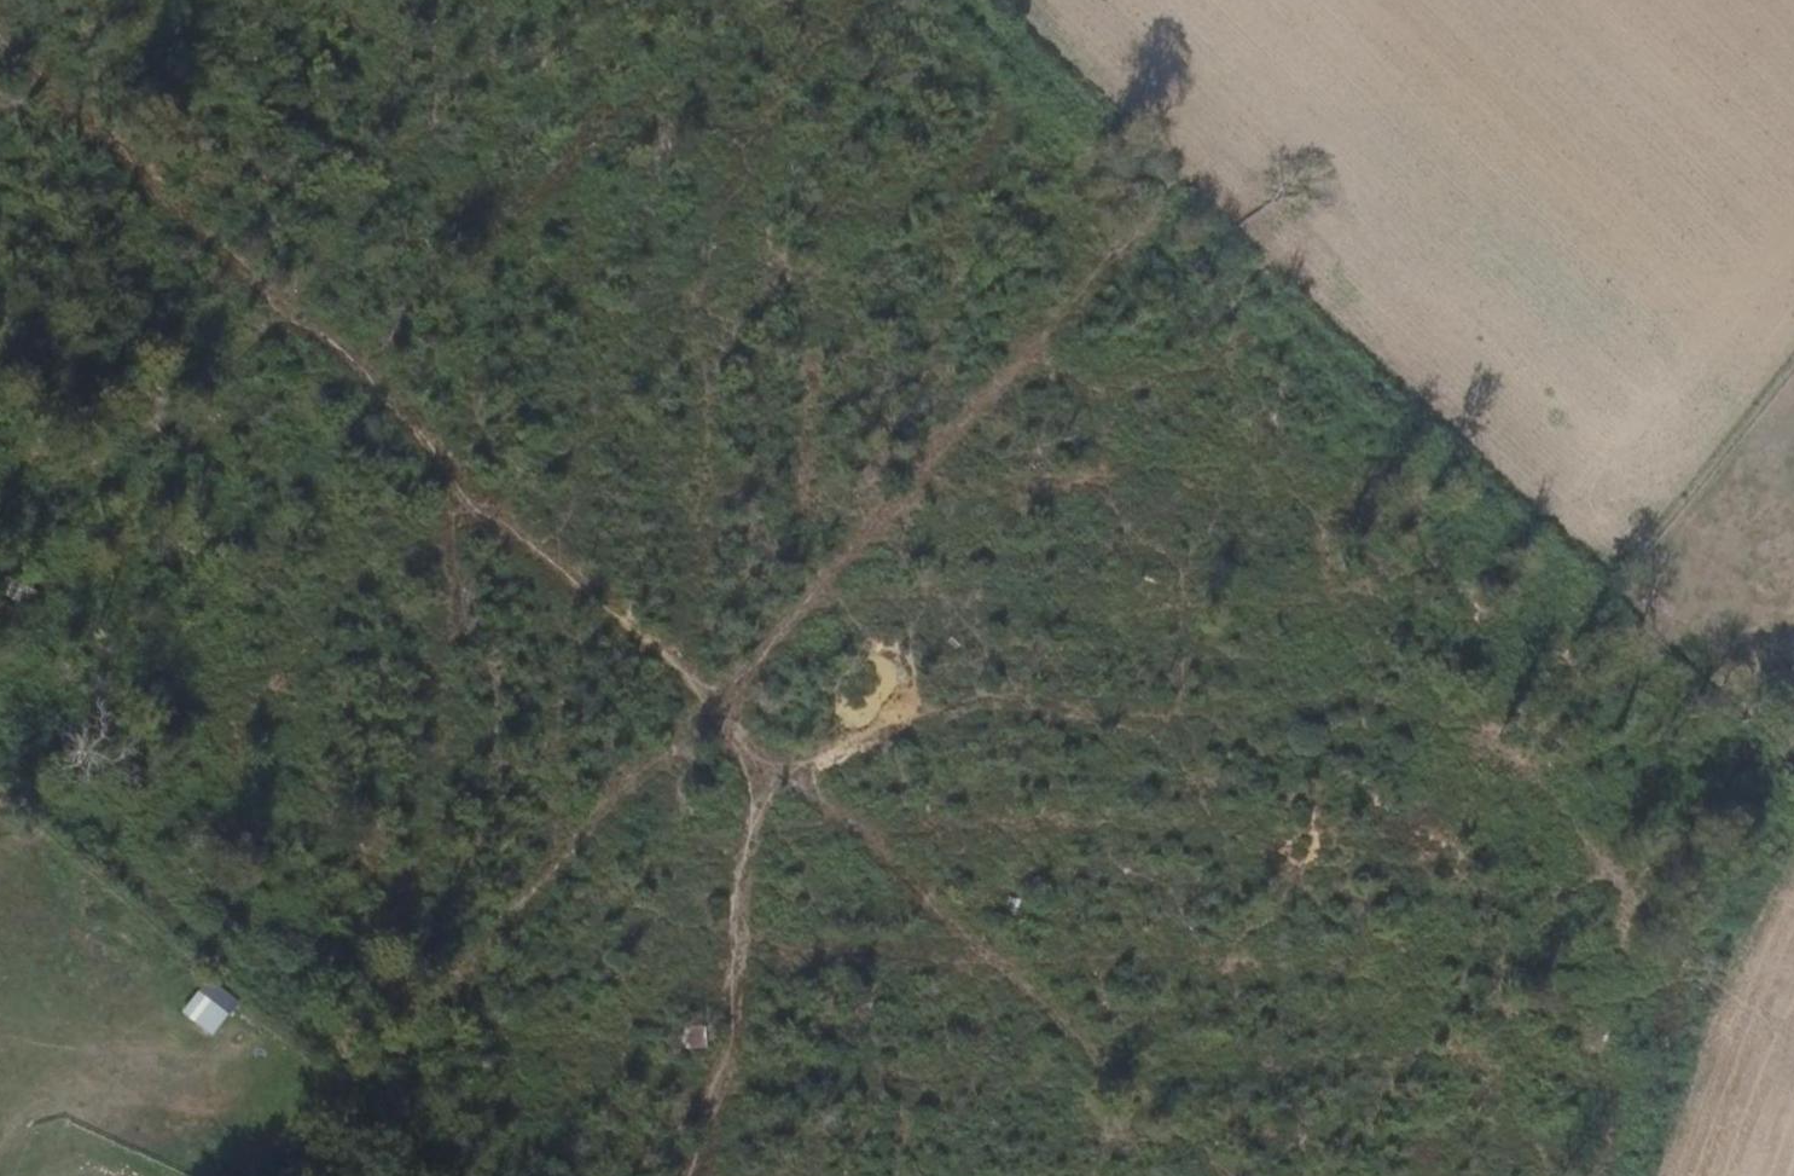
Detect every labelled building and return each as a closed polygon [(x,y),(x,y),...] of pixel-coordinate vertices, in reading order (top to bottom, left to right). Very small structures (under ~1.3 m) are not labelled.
[(196,996),(181,1018),(213,1041),(228,1018),(196,996)]
